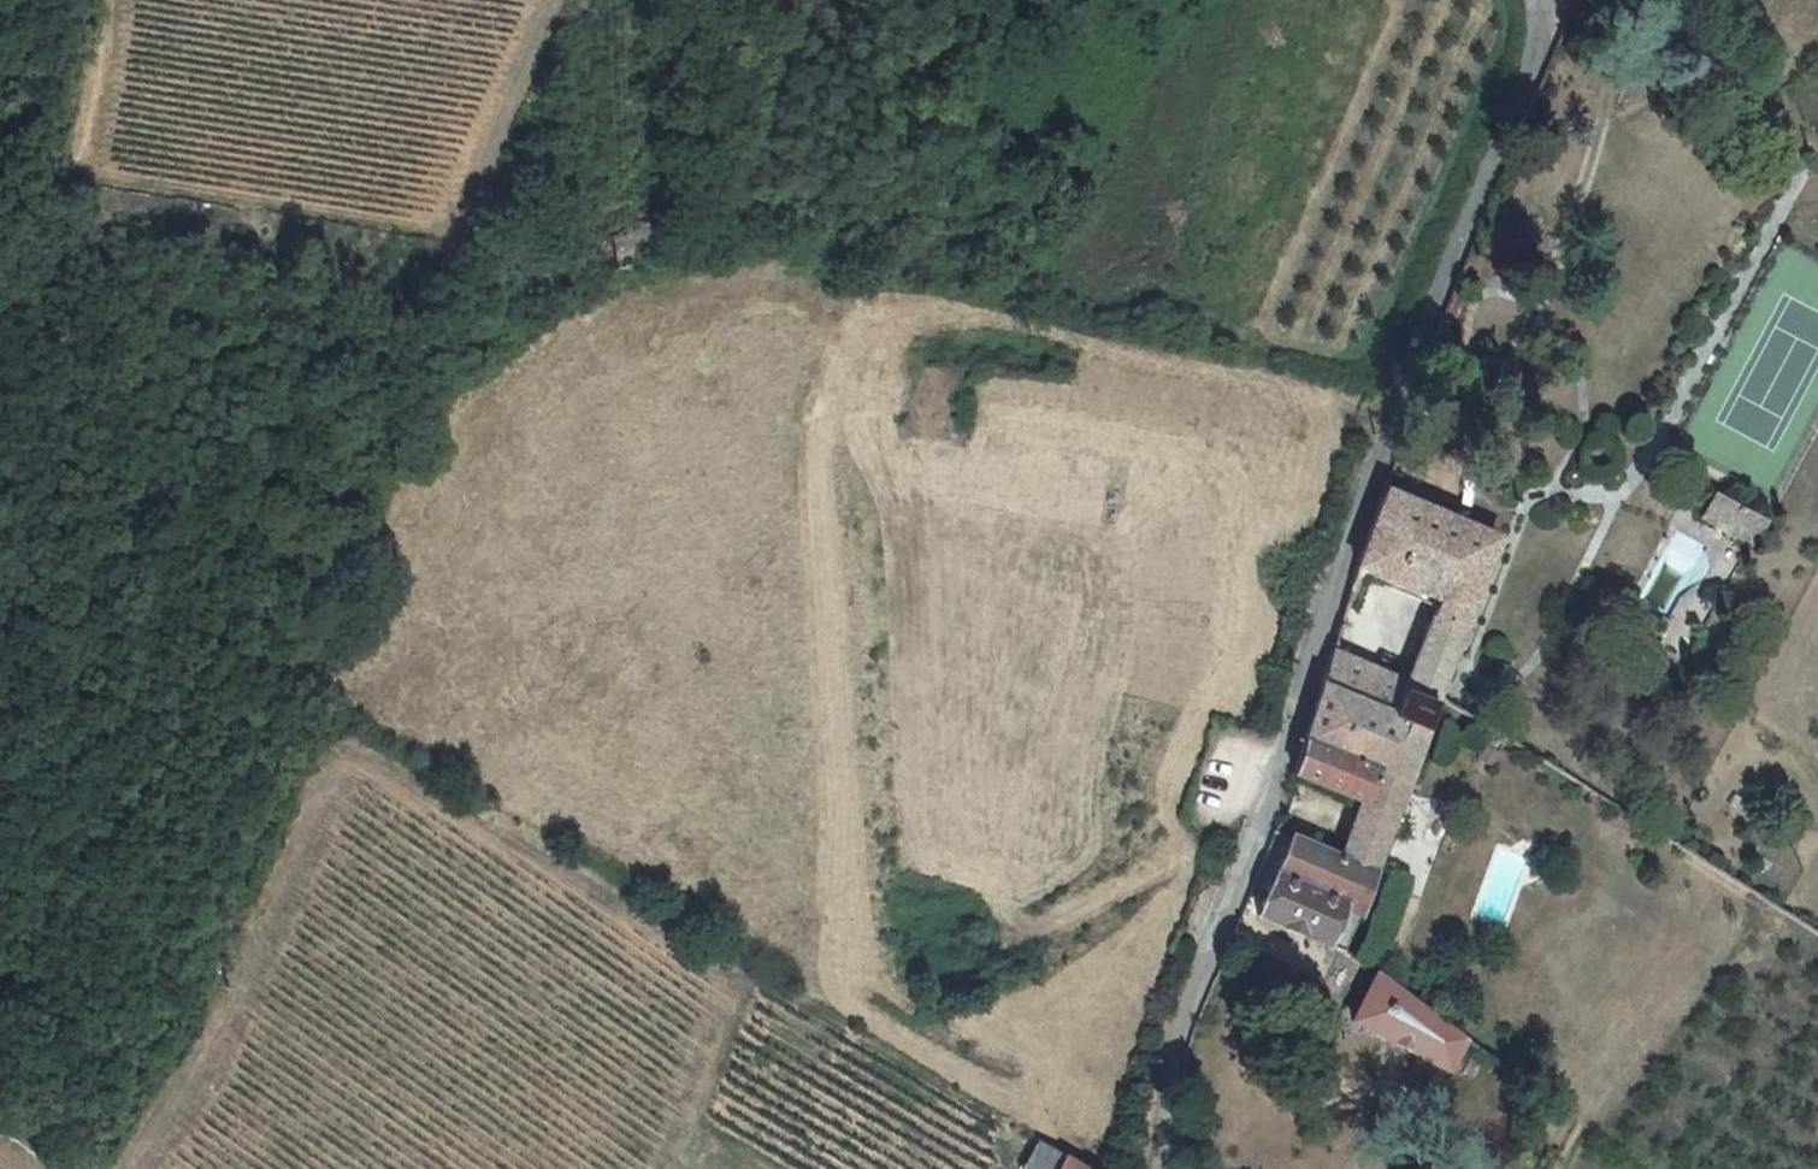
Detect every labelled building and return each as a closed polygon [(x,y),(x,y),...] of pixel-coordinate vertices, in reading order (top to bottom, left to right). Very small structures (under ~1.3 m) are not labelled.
[(1359,694),(1343,747),(1413,774),(1504,534),(1397,488),(1369,566),(1444,598),(1409,683),(1337,654),(1328,679),(1359,694)] [(1701,519),(1754,548),(1770,519),(1717,490),(1701,519)] [(1328,679),(1312,735),(1343,747),(1359,694),(1328,679)] [(1312,735),(1301,771),(1359,794),(1338,851),(1377,869),(1413,774),(1343,747),(1312,735)] [(1377,869),(1338,851),(1336,856),(1292,842),(1264,915),(1346,947),(1377,869)] [(1363,1021),(1456,1068),(1472,1037),(1386,972),(1363,1021)] [(1043,1148),(1031,1168),(1077,1168),(1043,1148)]
